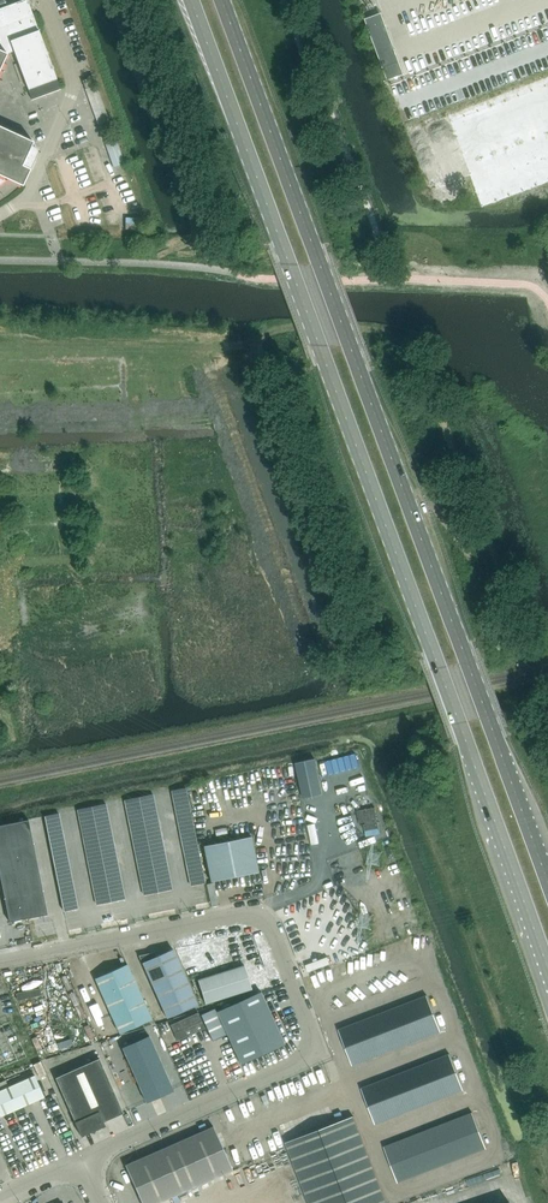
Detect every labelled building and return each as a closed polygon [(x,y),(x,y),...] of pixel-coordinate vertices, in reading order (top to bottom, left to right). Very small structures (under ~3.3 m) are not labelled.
[(6,55),(6,54),(14,51),(28,89),(32,100),(60,89),(56,79),(32,14),(27,0),(22,0),(0,8),(0,68),(6,55)] [(381,12),(365,18),(388,78),(404,73),(381,12)] [(88,78),(82,81),(85,88),(91,86),(88,78)] [(6,178),(22,185),(37,153),(37,152),(37,150),(36,148),(34,147),(31,145),(33,141),(0,126),(0,183),(6,178)] [(108,132),(102,135),(104,141),(111,139),(108,132)] [(466,153),(479,189),(487,186),(488,189),(498,185),(497,182),(504,180),(505,183),(514,179),(513,176),(520,174),(521,177),(530,174),(529,170),(537,168),(538,171),(547,168),(546,164),(547,164),(547,132),(479,157),(476,149),(466,153)] [(117,140),(105,144),(114,167),(125,163),(117,140)] [(315,758),(296,762),(303,798),(322,794),(315,758)] [(173,797),(187,794),(186,788),(171,791),(173,797)] [(138,797),(140,804),(154,801),(153,794),(138,797)] [(174,804),(188,801),(187,794),(173,797),(174,804)] [(126,807),(140,804),(138,797),(124,800),(126,807)] [(154,801),(140,804),(141,811),(155,808),(154,801)] [(175,811),(190,808),(188,801),(174,804),(175,811)] [(91,807),(93,813),(107,811),(106,804),(91,807)] [(127,813),(141,811),(140,804),(126,807),(127,813)] [(79,816),(93,813),(91,807),(77,810),(79,816)] [(157,814),(155,808),(141,811),(143,817),(157,814)] [(177,818),(191,815),(190,808),(175,811),(177,818)] [(107,811),(93,813),(94,820),(108,817),(107,811)] [(128,820),(143,817),(141,811),(127,813),(128,820)] [(44,816),(46,823),(60,820),(58,813),(44,816)] [(80,823),(94,820),(93,813),(79,816),(80,823)] [(158,821),(157,814),(143,817),(144,824),(158,821)] [(178,824),(192,821),(191,815),(177,818),(178,824)] [(108,817),(94,820),(95,827),(110,824),(108,817)] [(130,827),(144,824),(143,817),(128,820),(130,827)] [(9,823),(11,835),(30,831),(28,819),(9,823)] [(46,823),(47,830),(61,827),(60,820),(46,823)] [(81,830),(95,827),(94,820),(80,823),(81,830)] [(159,828),(158,821),(144,824),(145,831),(159,828)] [(180,831),(194,828),(192,821),(178,824),(180,831)] [(11,835),(9,823),(0,825),(0,837),(11,835)] [(110,824),(95,827),(97,834),(111,831),(110,824)] [(131,834),(145,831),(144,824),(130,827),(131,834)] [(47,830),(48,836),(62,834),(61,827),(47,830)] [(83,837),(97,834),(95,827),(81,830),(83,837)] [(161,835),(159,828),(145,831),(147,838),(161,835)] [(181,838),(195,835),(194,828),(180,831),(181,838)] [(11,835),(14,847),(33,843),(30,831),(11,835)] [(111,831),(97,834),(98,840),(112,838),(111,831)] [(133,841),(147,838),(145,831),(131,834),(133,841)] [(48,836),(50,843),(64,840),(62,834),(48,836)] [(84,843),(98,840),(97,834),(83,837),(84,843)] [(11,835),(0,837),(0,850),(14,847),(11,835)] [(162,841),(161,835),(147,838),(148,844),(162,841)] [(182,845),(196,842),(195,835),(181,838),(182,845)] [(251,836),(204,846),(211,881),(258,872),(251,836)] [(114,844),(112,838),(98,840),(100,847),(114,844)] [(134,847),(148,844),(147,838),(133,841),(134,847)] [(50,843),(51,850),(65,847),(64,840),(50,843)] [(85,850),(100,847),(98,840),(84,843),(85,850)] [(164,848),(162,841),(148,844),(149,851),(164,848)] [(184,851),(198,849),(196,842),(182,845),(184,851)] [(14,847),(16,859),(35,855),(33,843),(14,847)] [(115,851),(114,844),(100,847),(101,854),(115,851)] [(135,854),(149,851),(148,844),(134,847),(135,854)] [(14,847),(0,850),(0,862),(16,859),(14,847)] [(51,850),(52,857),(67,854),(65,847),(51,850)] [(87,857),(101,854),(100,847),(85,850),(87,857)] [(165,855),(164,848),(149,851),(151,858),(165,855)] [(185,858),(199,855),(198,849),(184,851),(185,858)] [(116,858),(115,851),(101,854),(102,861),(116,858)] [(137,861),(151,858),(149,851),(135,854),(137,861)] [(52,857),(54,863),(68,861),(67,854),(52,857)] [(88,864),(102,861),(101,854),(87,857),(88,864)] [(16,859),(18,870),(37,867),(35,855),(16,859)] [(166,862),(165,855),(151,858),(152,865),(166,862)] [(186,865),(201,862),(199,855),(185,858),(186,865)] [(118,865),(116,858),(102,861),(104,867),(118,865)] [(138,868),(152,865),(151,858),(137,861),(138,868)] [(16,859),(0,862),(0,874),(18,870),(16,859)] [(54,863),(55,870),(69,867),(68,861),(54,863)] [(89,870),(104,867),(102,861),(88,864),(89,870)] [(168,868),(166,862),(152,865),(153,871),(168,868)] [(188,872),(202,869),(201,862),(186,865),(188,872)] [(119,871),(118,865),(104,867),(105,874),(119,871)] [(139,874),(153,871),(152,865),(138,868),(139,874)] [(18,870),(21,882),(40,878),(37,867),(18,870)] [(55,870),(57,877),(71,874),(69,867),(55,870)] [(91,877),(105,874),(104,867),(89,870),(91,877)] [(169,875),(168,868),(153,871),(155,878),(169,875)] [(189,878),(203,876),(202,869),(188,872),(189,878)] [(18,870),(0,874),(0,877),(2,886),(21,882),(18,870)] [(120,878),(119,871),(105,874),(106,881),(120,878)] [(141,881),(155,878),(153,871),(139,874),(141,881)] [(57,877),(58,884),(72,881),(71,874),(57,877)] [(92,884),(106,881),(105,874),(91,877),(92,884)] [(170,882),(169,875),(155,878),(156,885),(170,882)] [(203,876),(189,878),(191,885),(205,882),(203,876)] [(21,882),(23,894),(42,890),(40,878),(21,882)] [(122,885),(120,878),(106,881),(108,888),(122,885)] [(142,888),(156,885),(155,878),(141,881),(142,888)] [(58,884),(59,891),(73,888),(72,881),(58,884)] [(94,891),(108,888),(106,881),(92,884),(94,891)] [(23,894),(21,882),(2,886),(4,898),(23,894)] [(172,889),(170,882),(156,885),(158,892),(172,889)] [(123,892),(122,885),(108,888),(109,894),(123,892)] [(158,892),(156,885),(142,888),(143,895),(158,892)] [(61,897),(75,894),(73,888),(59,891),(61,897)] [(95,897),(109,894),(108,888),(94,891),(95,897)] [(23,894),(26,906),(45,902),(42,890),(23,894)] [(125,898),(123,892),(109,894),(110,901),(125,898)] [(26,906),(23,894),(4,898),(7,910),(26,906)] [(62,904),(76,901),(75,894),(61,897),(62,904)] [(110,901),(109,894),(95,897),(96,904),(110,901)] [(76,901),(62,904),(63,911),(78,908),(76,901)] [(45,902),(26,906),(28,918),(47,914),(45,902)] [(28,918),(26,906),(7,910),(9,922),(28,918)] [(172,948),(156,956),(154,952),(139,955),(146,971),(167,1018),(197,1004),(172,948)] [(308,972),(330,964),(328,957),(306,965),(308,972)] [(127,964),(95,978),(119,1033),(152,1019),(127,964)] [(197,980),(205,1003),(251,989),(244,965),(197,980)] [(260,991),(216,1010),(226,1032),(240,1063),(284,1043),(260,991)] [(214,1005),(200,1011),(212,1038),(226,1032),(216,1010),(214,1005)] [(205,1027),(198,1012),(170,1025),(177,1040),(205,1027)] [(0,1024),(0,1059),(3,1065),(25,1055),(9,1020),(0,1024)] [(149,1036),(122,1048),(146,1103),(174,1091),(174,1090),(173,1091),(149,1036)] [(91,1131),(94,1133),(95,1129),(105,1125),(103,1121),(123,1113),(99,1058),(55,1077),(75,1121),(74,1121),(81,1136),(91,1131)] [(40,1061),(33,1064),(39,1077),(46,1074),(40,1061)] [(476,1083),(477,1085),(482,1083),(479,1071),(466,1074),(469,1085),(476,1083)] [(0,1090),(0,1116),(44,1096),(34,1075),(0,1090)] [(8,1086),(5,1080),(0,1082),(0,1090),(8,1086)] [(400,1177),(489,1145),(475,1106),(386,1139),(400,1177)] [(353,1116),(286,1142),(309,1202),(387,1202),(353,1116)] [(232,1170),(213,1126),(125,1164),(142,1202),(157,1202),(232,1170)]
